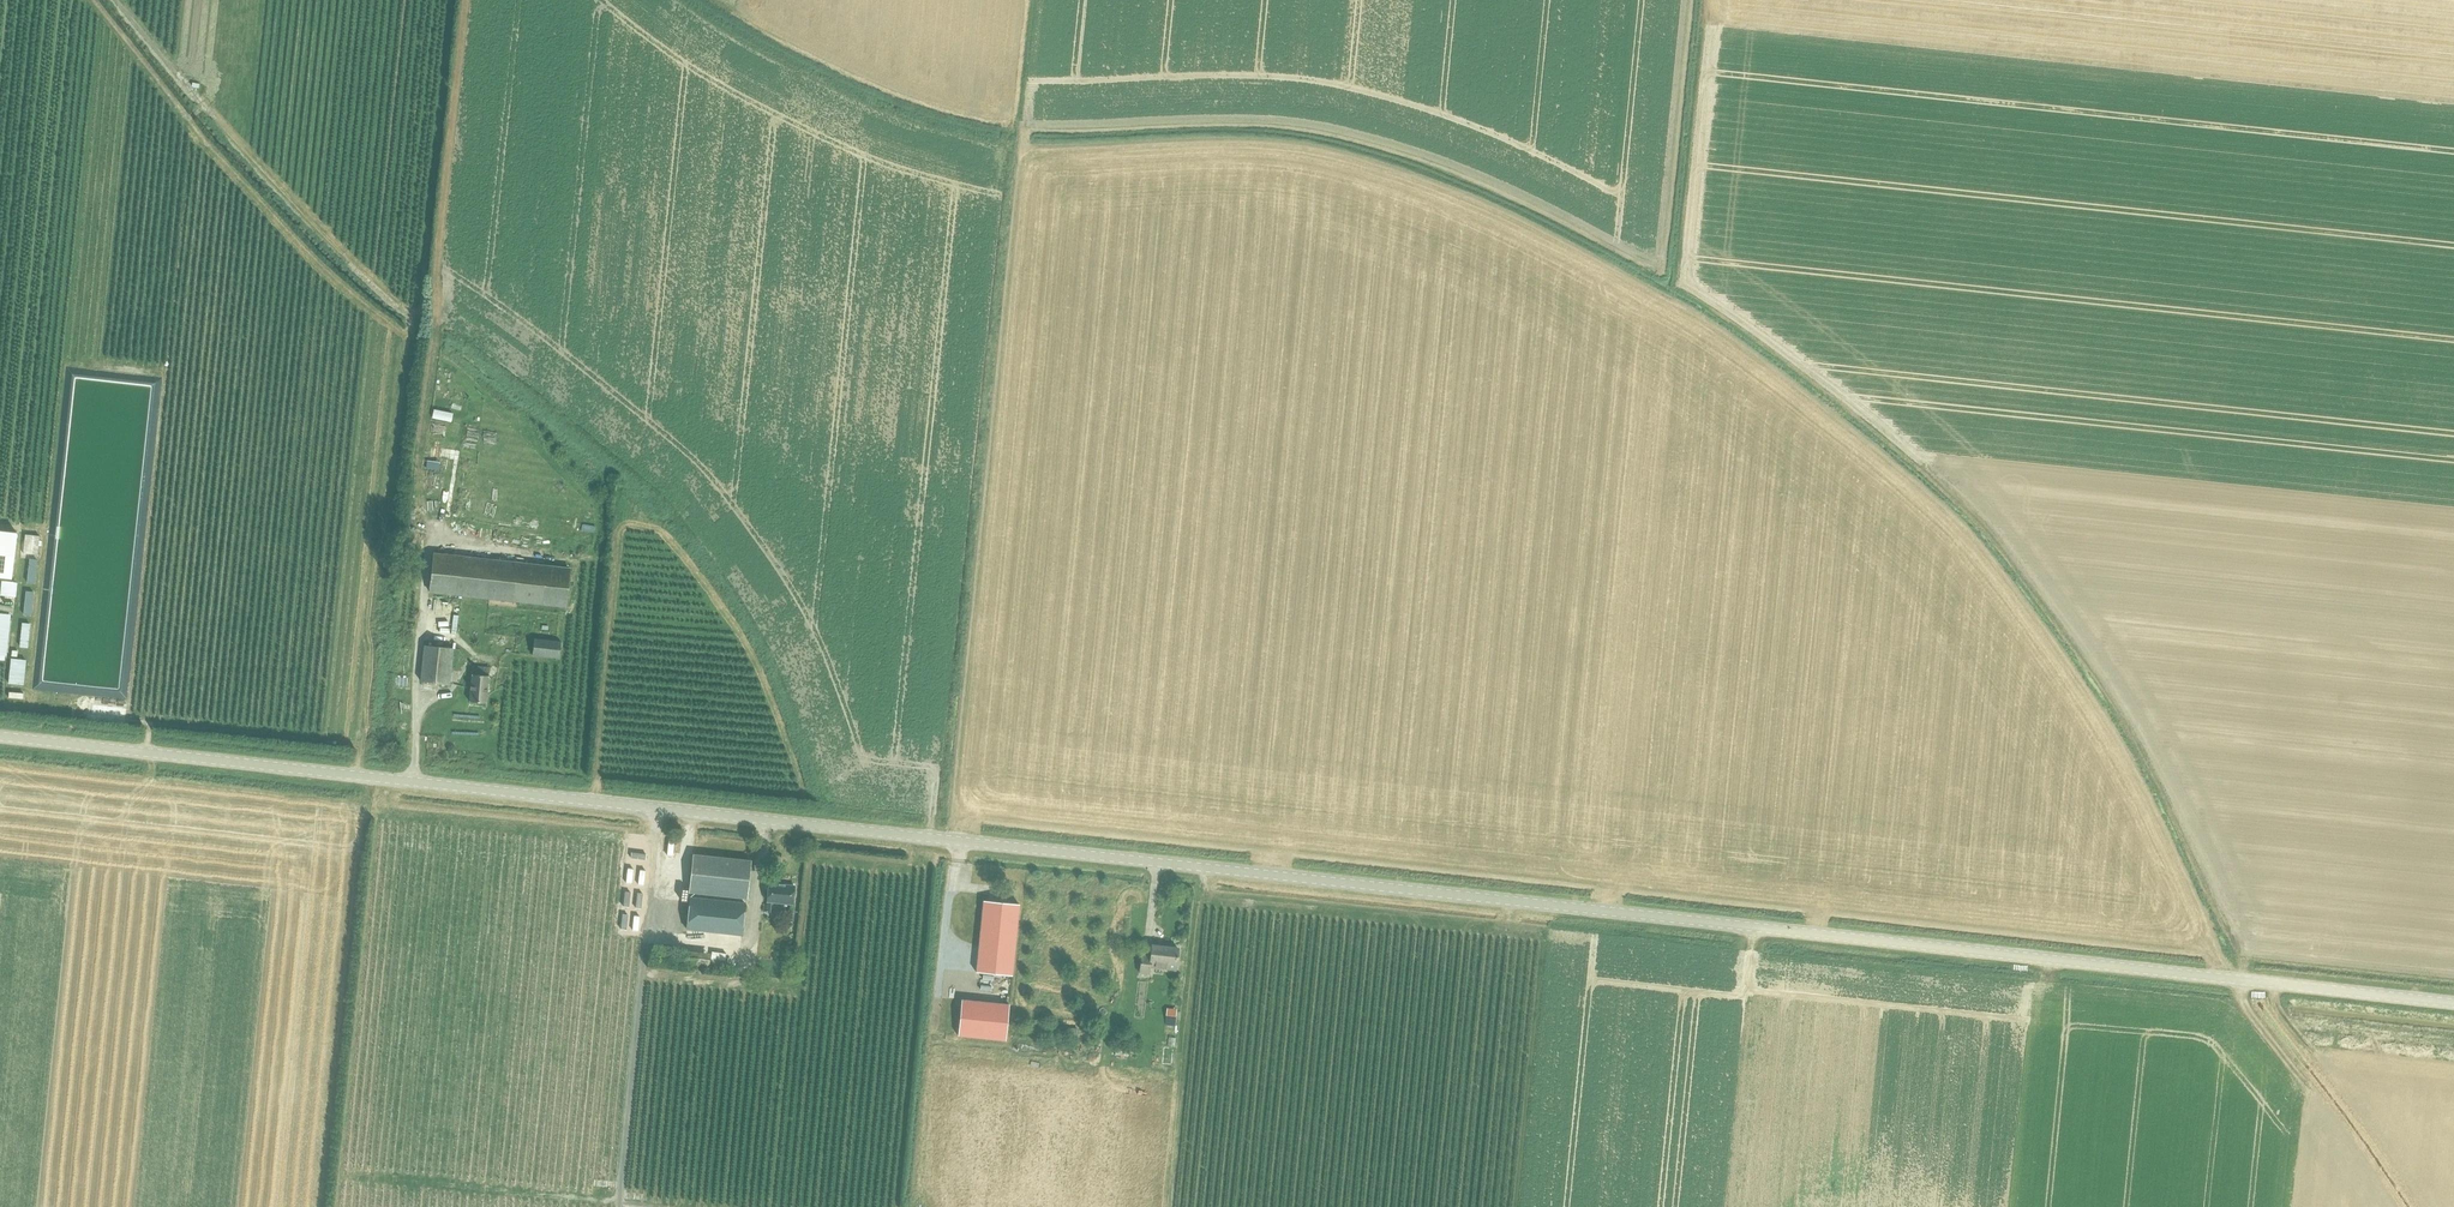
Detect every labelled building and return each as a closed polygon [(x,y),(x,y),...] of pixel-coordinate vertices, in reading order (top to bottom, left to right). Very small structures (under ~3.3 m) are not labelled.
[(12,578),(17,533),(0,531),(0,577),(12,578)] [(25,534),(23,554),(38,555),(40,535),(25,534)] [(569,606),(574,566),(442,548),(436,588),(569,606)] [(37,560),(30,560),(27,583),(34,584),(37,560)] [(17,583),(1,581),(0,590),(0,596),(15,598),(17,583)] [(39,610),(44,589),(37,587),(32,608),(39,610)] [(33,592),(26,592),(23,615),(30,616),(33,592)] [(9,632),(11,615),(0,613),(0,655),(7,656),(9,632)] [(33,618),(28,644),(36,645),(40,620),(33,618)] [(27,648),(30,624),(22,623),(20,647),(27,648)] [(563,656),(565,640),(538,637),(536,653),(563,656)] [(428,644),(424,680),(452,684),(457,648),(428,644)] [(23,685),(26,660),(11,658),(8,684),(23,685)] [(489,702),(491,675),(474,673),(472,700),(489,702)] [(694,855),(690,893),(745,899),(749,860),(694,855)] [(769,883),(767,902),(766,912),(770,913),(771,902),(792,904),(794,886),(769,883)] [(687,930),(742,935),(745,903),(690,898),(689,902),(677,901),(674,933),(686,935),(687,930)] [(983,901),(976,972),(1012,976),(1019,904),(983,901)] [(1154,912),(1153,923),(1162,924),(1162,913),(1154,912)] [(783,945),(781,961),(792,962),(794,946),(783,945)] [(1150,967),(1175,970),(1178,948),(1152,945),(1151,955),(1142,954),(1139,973),(1149,974),(1150,967)] [(961,1000),(958,1035),(1006,1040),(1009,1004),(961,1000)]
